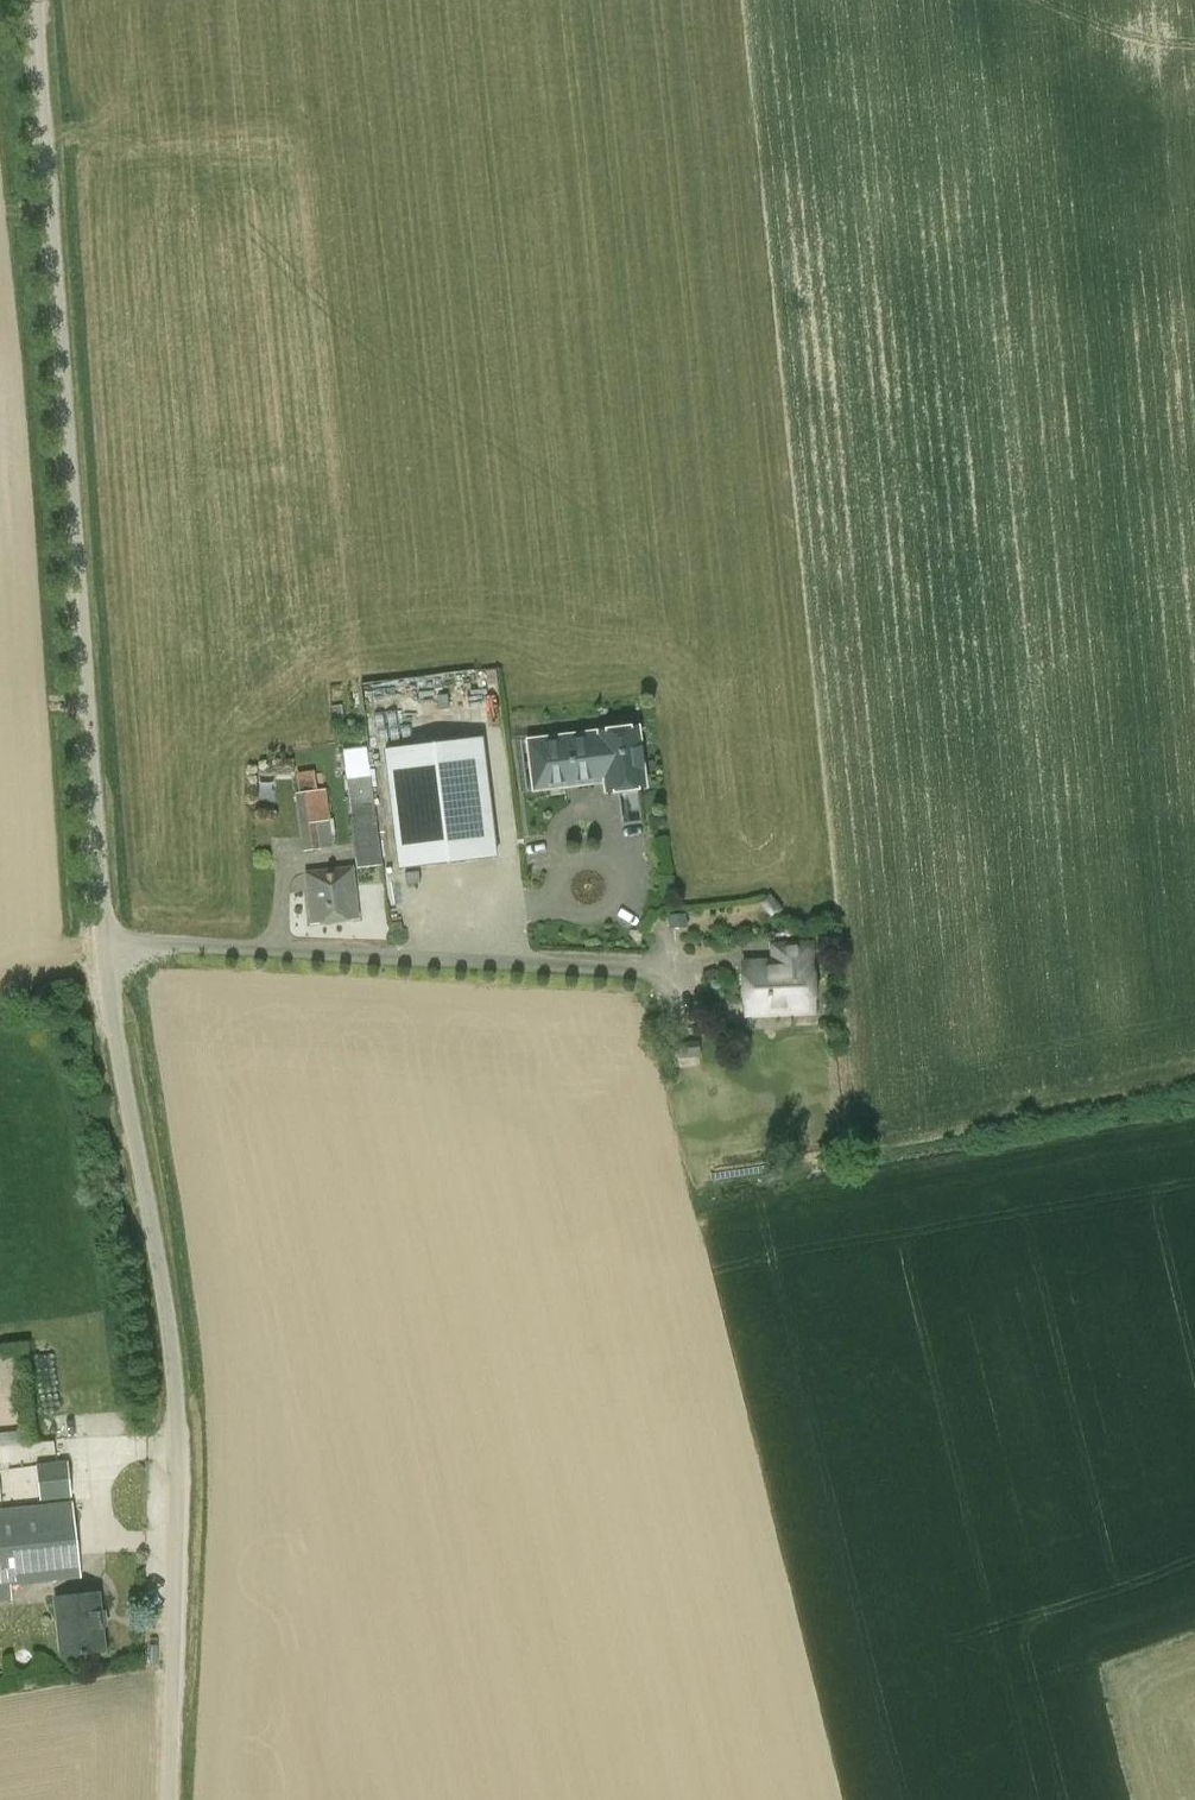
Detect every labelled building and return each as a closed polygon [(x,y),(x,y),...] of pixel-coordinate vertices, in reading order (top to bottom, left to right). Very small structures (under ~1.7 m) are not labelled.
[(637,727),(528,741),(535,791),(605,782),(606,792),(645,787),(637,727)] [(431,878),(430,866),(495,859),(482,740),(385,752),(399,869),(406,868),(407,880),(431,878)] [(312,770),(297,772),(306,849),(333,846),(326,787),(315,788),(312,770)] [(382,865),(370,777),(346,780),(351,818),(350,819),(357,869),(382,865)] [(358,921),(352,868),(305,874),(311,926),(358,921)] [(772,948),(773,967),(775,1014),(811,1013),(808,946),(772,948)] [(775,1014),(773,967),(744,968),(746,1016),(775,1014)] [(19,1449),(18,1432),(0,1433),(0,1450),(19,1449)] [(7,1601),(11,1596),(10,1588),(81,1580),(73,1502),(0,1509),(0,1601),(7,1601)] [(104,1651),(99,1596),(56,1599),(60,1655),(104,1651)]
